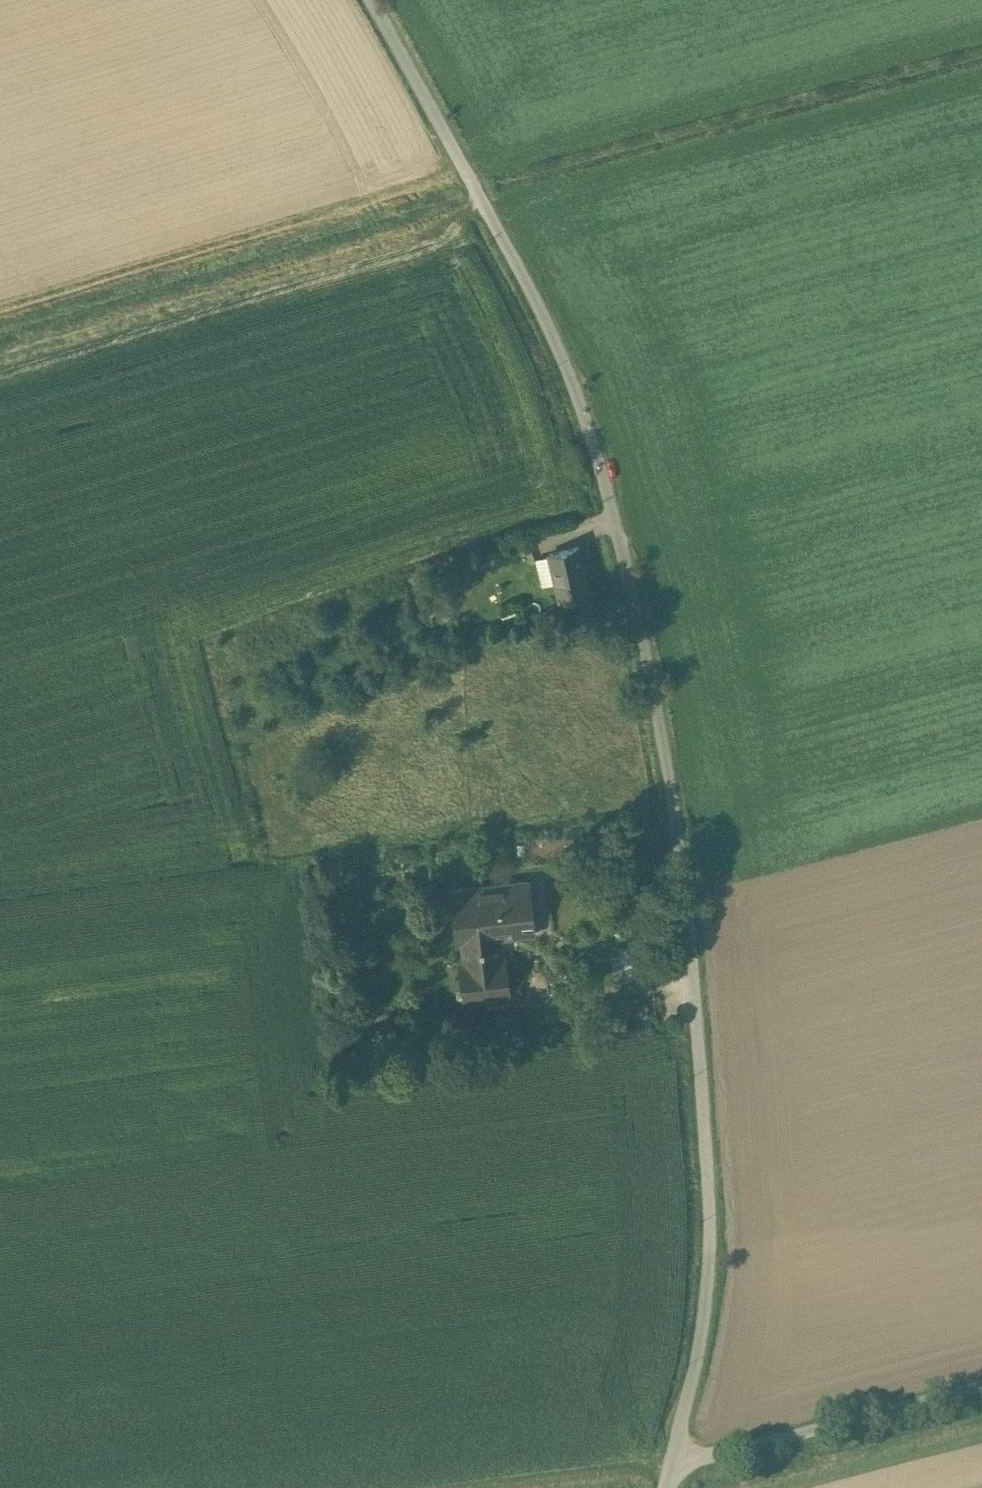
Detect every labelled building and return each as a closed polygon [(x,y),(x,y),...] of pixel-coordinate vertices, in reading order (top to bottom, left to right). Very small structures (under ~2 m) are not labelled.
[(590,603),(580,549),(547,555),(557,610),(590,603)] [(541,928),(535,871),(455,879),(467,992),(516,987),(510,931),(541,928)] [(657,941),(617,946),(620,975),(660,971),(657,941)]
